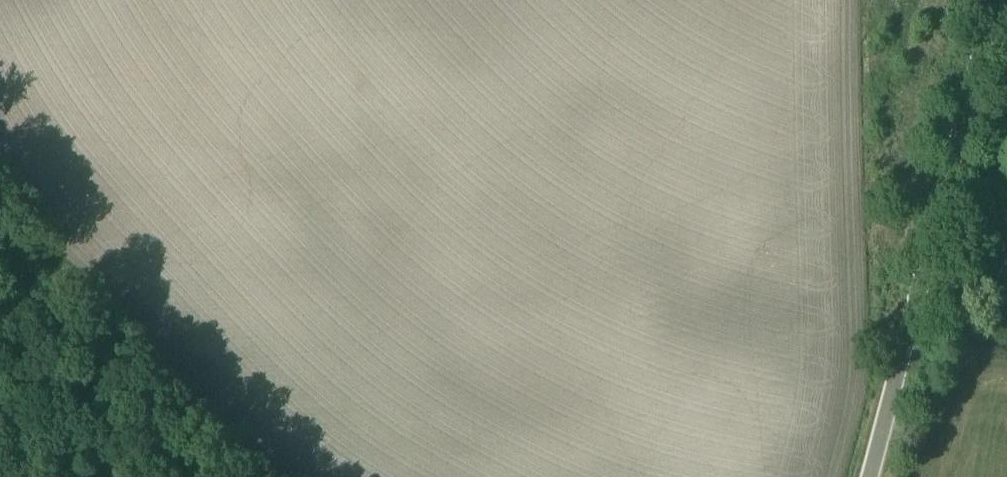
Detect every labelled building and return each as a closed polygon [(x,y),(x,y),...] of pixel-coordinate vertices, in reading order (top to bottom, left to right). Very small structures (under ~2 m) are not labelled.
[(989,310),(993,298),(980,294),(976,306),(989,310)]
